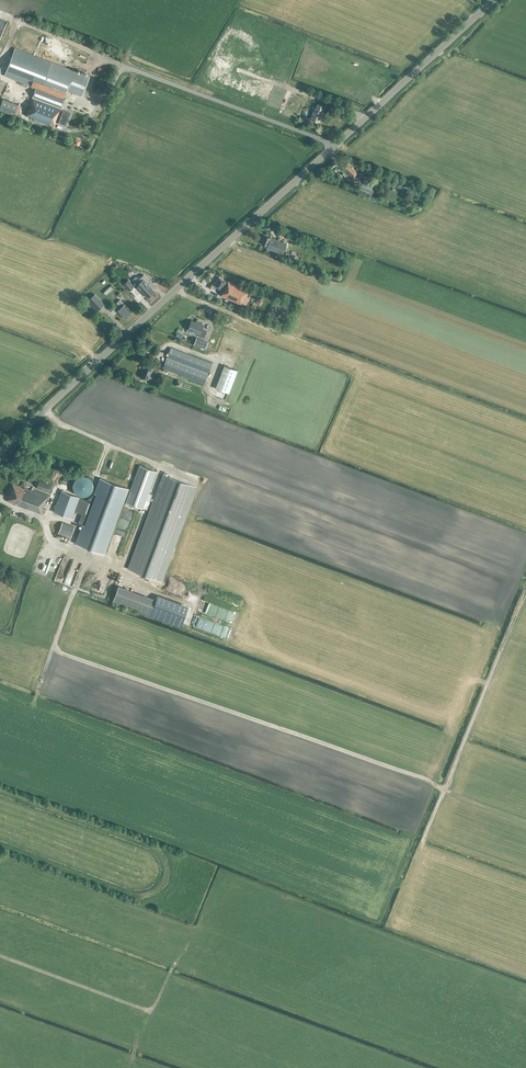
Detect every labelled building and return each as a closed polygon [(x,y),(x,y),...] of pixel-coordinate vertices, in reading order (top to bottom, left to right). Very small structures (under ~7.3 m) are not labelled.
[(34,78),(67,91),(79,95),(81,88),(82,88),(83,87),(84,87),(85,86),(85,85),(86,84),(86,83),(86,82),(86,81),(86,80),(86,79),(85,78),(86,76),(14,49),(4,75),(31,85),(34,78)] [(261,67),(265,62),(266,55),(262,53),(257,52),(256,51),(255,52),(254,59),(253,60),(250,60),(250,62),(257,67),(257,70),(260,70),(260,73),(264,73),(264,69),(260,69),(261,67)] [(280,108),(286,92),(212,64),(206,80),(280,108)] [(34,78),(31,85),(30,87),(36,89),(25,116),(54,126),(56,122),(66,125),(70,113),(60,109),(67,91),(34,78)] [(321,116),(325,107),(317,103),(315,109),(314,108),(310,119),(318,122),(320,116),(321,116)] [(353,178),(357,173),(351,167),(351,168),(346,164),(343,168),(348,173),(347,173),(353,178)] [(371,190),(373,186),(362,180),(359,184),(371,190)] [(286,244),(264,235),(260,243),(267,245),(266,248),(282,255),(286,244)] [(132,280),(134,283),(147,297),(154,291),(147,284),(146,282),(149,280),(143,274),(140,277),(139,276),(137,277),(136,276),(132,280)] [(226,282),(218,277),(213,285),(221,290),(223,291),(220,295),(240,304),(249,290),(227,281),(226,282)] [(134,286),(128,280),(122,285),(126,289),(128,292),(134,286)] [(103,292),(106,295),(112,289),(110,286),(103,292)] [(97,311),(104,304),(95,294),(88,301),(97,311)] [(120,299),(117,303),(116,303),(121,307),(117,311),(125,319),(132,312),(124,304),(120,299)] [(203,325),(191,320),(187,330),(199,334),(198,336),(204,338),(207,331),(202,329),(203,325)] [(196,337),(193,344),(205,348),(207,342),(196,337)] [(203,384),(211,363),(170,347),(162,368),(203,384)] [(153,367),(143,364),(141,371),(139,376),(148,379),(153,367)] [(215,388),(229,393),(238,370),(224,365),(215,388)] [(185,387),(185,384),(180,384),(181,379),(175,378),(174,385),(185,387)] [(127,568),(162,581),(197,487),(162,474),(127,568)] [(93,487),(93,486),(93,485),(93,484),(92,483),(92,482),(91,481),(90,479),(89,479),(88,478),(87,477),(85,477),(84,476),(83,476),(81,476),(80,477),(79,477),(78,477),(77,478),(76,479),(75,479),(74,480),(74,482),(73,483),(73,484),(73,486),(73,487),(73,488),(73,490),(74,491),(74,492),(75,493),(76,494),(77,495),(78,495),(79,496),(80,496),(81,496),(83,497),(84,496),(85,496),(87,496),(88,495),(89,494),(90,493),(91,492),(92,491),(92,490),(93,489),(93,487)] [(39,481),(36,487),(49,492),(52,486),(39,481)] [(10,491),(11,491),(7,501),(41,514),(44,507),(42,507),(44,502),(45,503),(48,497),(13,484),(12,488),(11,488),(10,491)] [(87,516),(77,544),(121,560),(141,505),(95,488),(94,492),(88,497),(87,500),(80,498),(79,500),(58,493),(54,504),(87,516)] [(70,538),(71,535),(74,526),(62,522),(58,534),(70,538)] [(110,601),(147,611),(152,594),(114,583),(118,570),(88,561),(82,580),(87,582),(85,589),(79,587),(78,592),(110,601)] [(68,583),(71,584),(77,569),(71,566),(65,580),(68,581),(68,583)] [(175,593),(176,587),(165,585),(164,590),(175,593)] [(182,606),(188,607),(192,591),(183,588),(181,594),(180,593),(179,599),(183,600),(182,606)]
